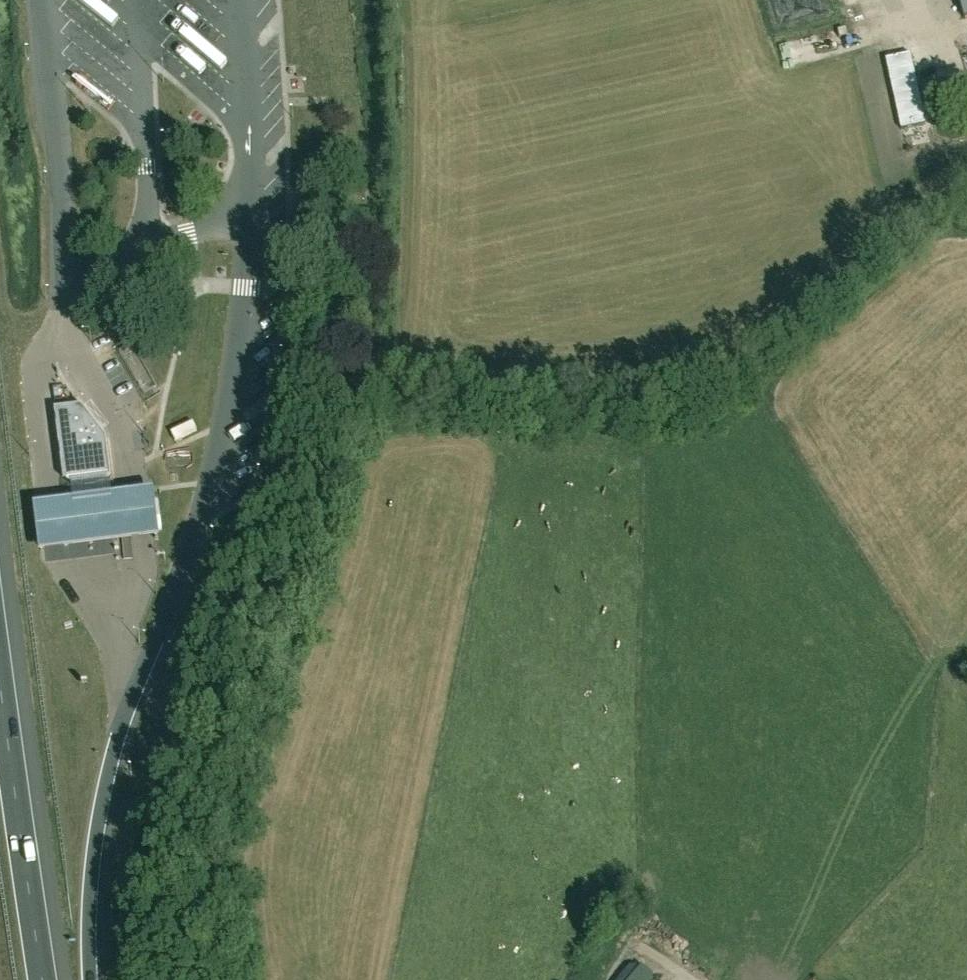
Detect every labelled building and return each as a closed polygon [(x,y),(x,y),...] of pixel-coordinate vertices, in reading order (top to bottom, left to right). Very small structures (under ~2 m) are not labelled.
[(964,16),(966,15),(966,0),(958,0),(964,16)] [(785,38),(788,53),(850,41),(850,43),(883,36),(880,20),(785,38)] [(910,55),(886,60),(901,130),(925,125),(910,55)] [(78,407),(53,410),(62,479),(68,483),(108,478),(102,439),(78,407)] [(156,481),(33,496),(39,546),(162,531),(156,481)]
